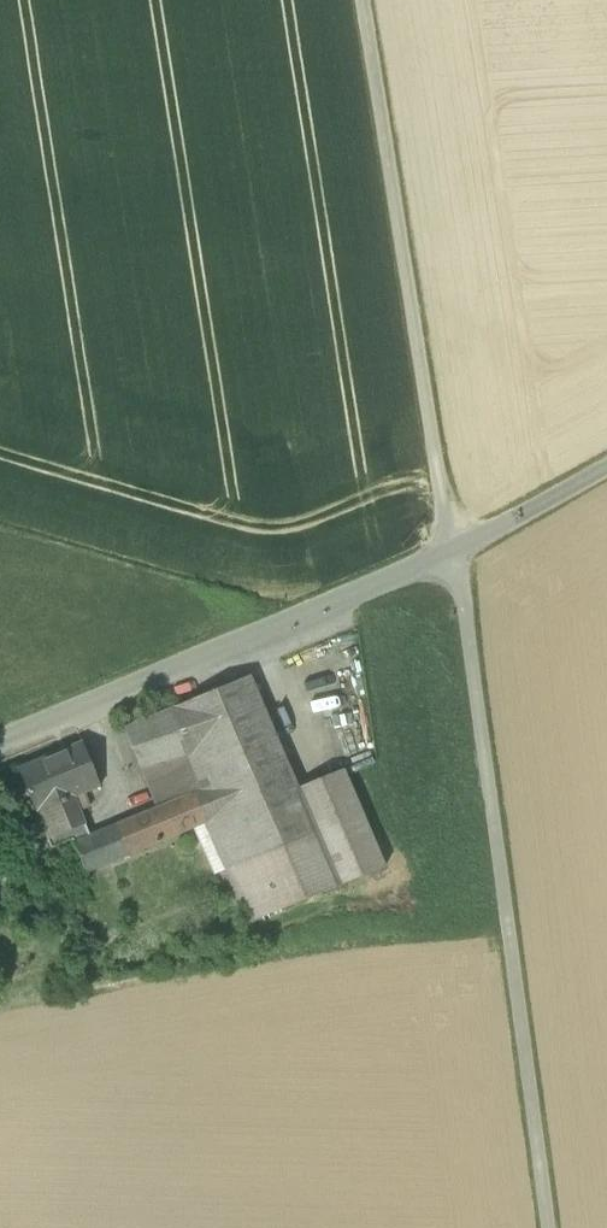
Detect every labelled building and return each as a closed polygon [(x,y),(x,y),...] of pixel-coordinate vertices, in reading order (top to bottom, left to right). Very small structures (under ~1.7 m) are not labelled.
[(249,676),(175,707),(197,787),(198,792),(206,824),(226,871),(316,833),(297,789),(249,676)] [(156,804),(197,787),(175,707),(124,728),(156,804)] [(36,811),(36,810),(73,795),(80,812),(90,808),(84,793),(101,786),(83,745),(19,771),(36,811)] [(343,770),(297,789),(316,833),(226,871),(249,924),(385,868),(343,770)] [(86,873),(194,828),(206,824),(198,792),(90,837),(74,843),(86,873)] [(73,839),(74,843),(90,837),(80,812),(73,795),(36,810),(51,848),(73,839)] [(226,871),(206,824),(194,828),(214,876),(226,871)]
